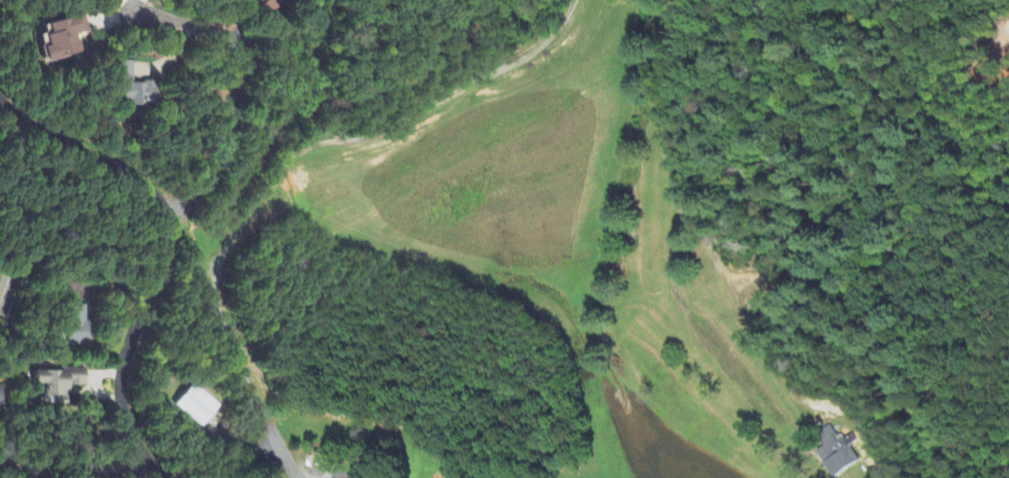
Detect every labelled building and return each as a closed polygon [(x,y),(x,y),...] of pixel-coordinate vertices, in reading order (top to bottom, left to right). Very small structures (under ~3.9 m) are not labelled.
[(267,0),(246,0),(245,1),(261,21),(275,10),(267,0)] [(45,64),(81,55),(77,36),(88,34),(84,16),(42,27),(47,48),(41,49),(45,64)] [(134,64),(115,63),(114,106),(155,107),(156,85),(134,85),(134,64)] [(14,283),(0,279),(0,319),(4,320),(14,283)] [(67,346),(89,346),(87,307),(66,308),(67,346)] [(34,372),(34,386),(42,387),(42,406),(67,406),(67,387),(85,388),(85,370),(61,369),(61,373),(34,372)] [(219,407),(193,385),(175,407),(201,429),(219,407)] [(849,446),(853,443),(848,436),(839,442),(830,428),(810,442),(834,477),(836,477),(859,462),(849,446)] [(315,468),(333,473),(339,454),(320,449),(315,468)]
